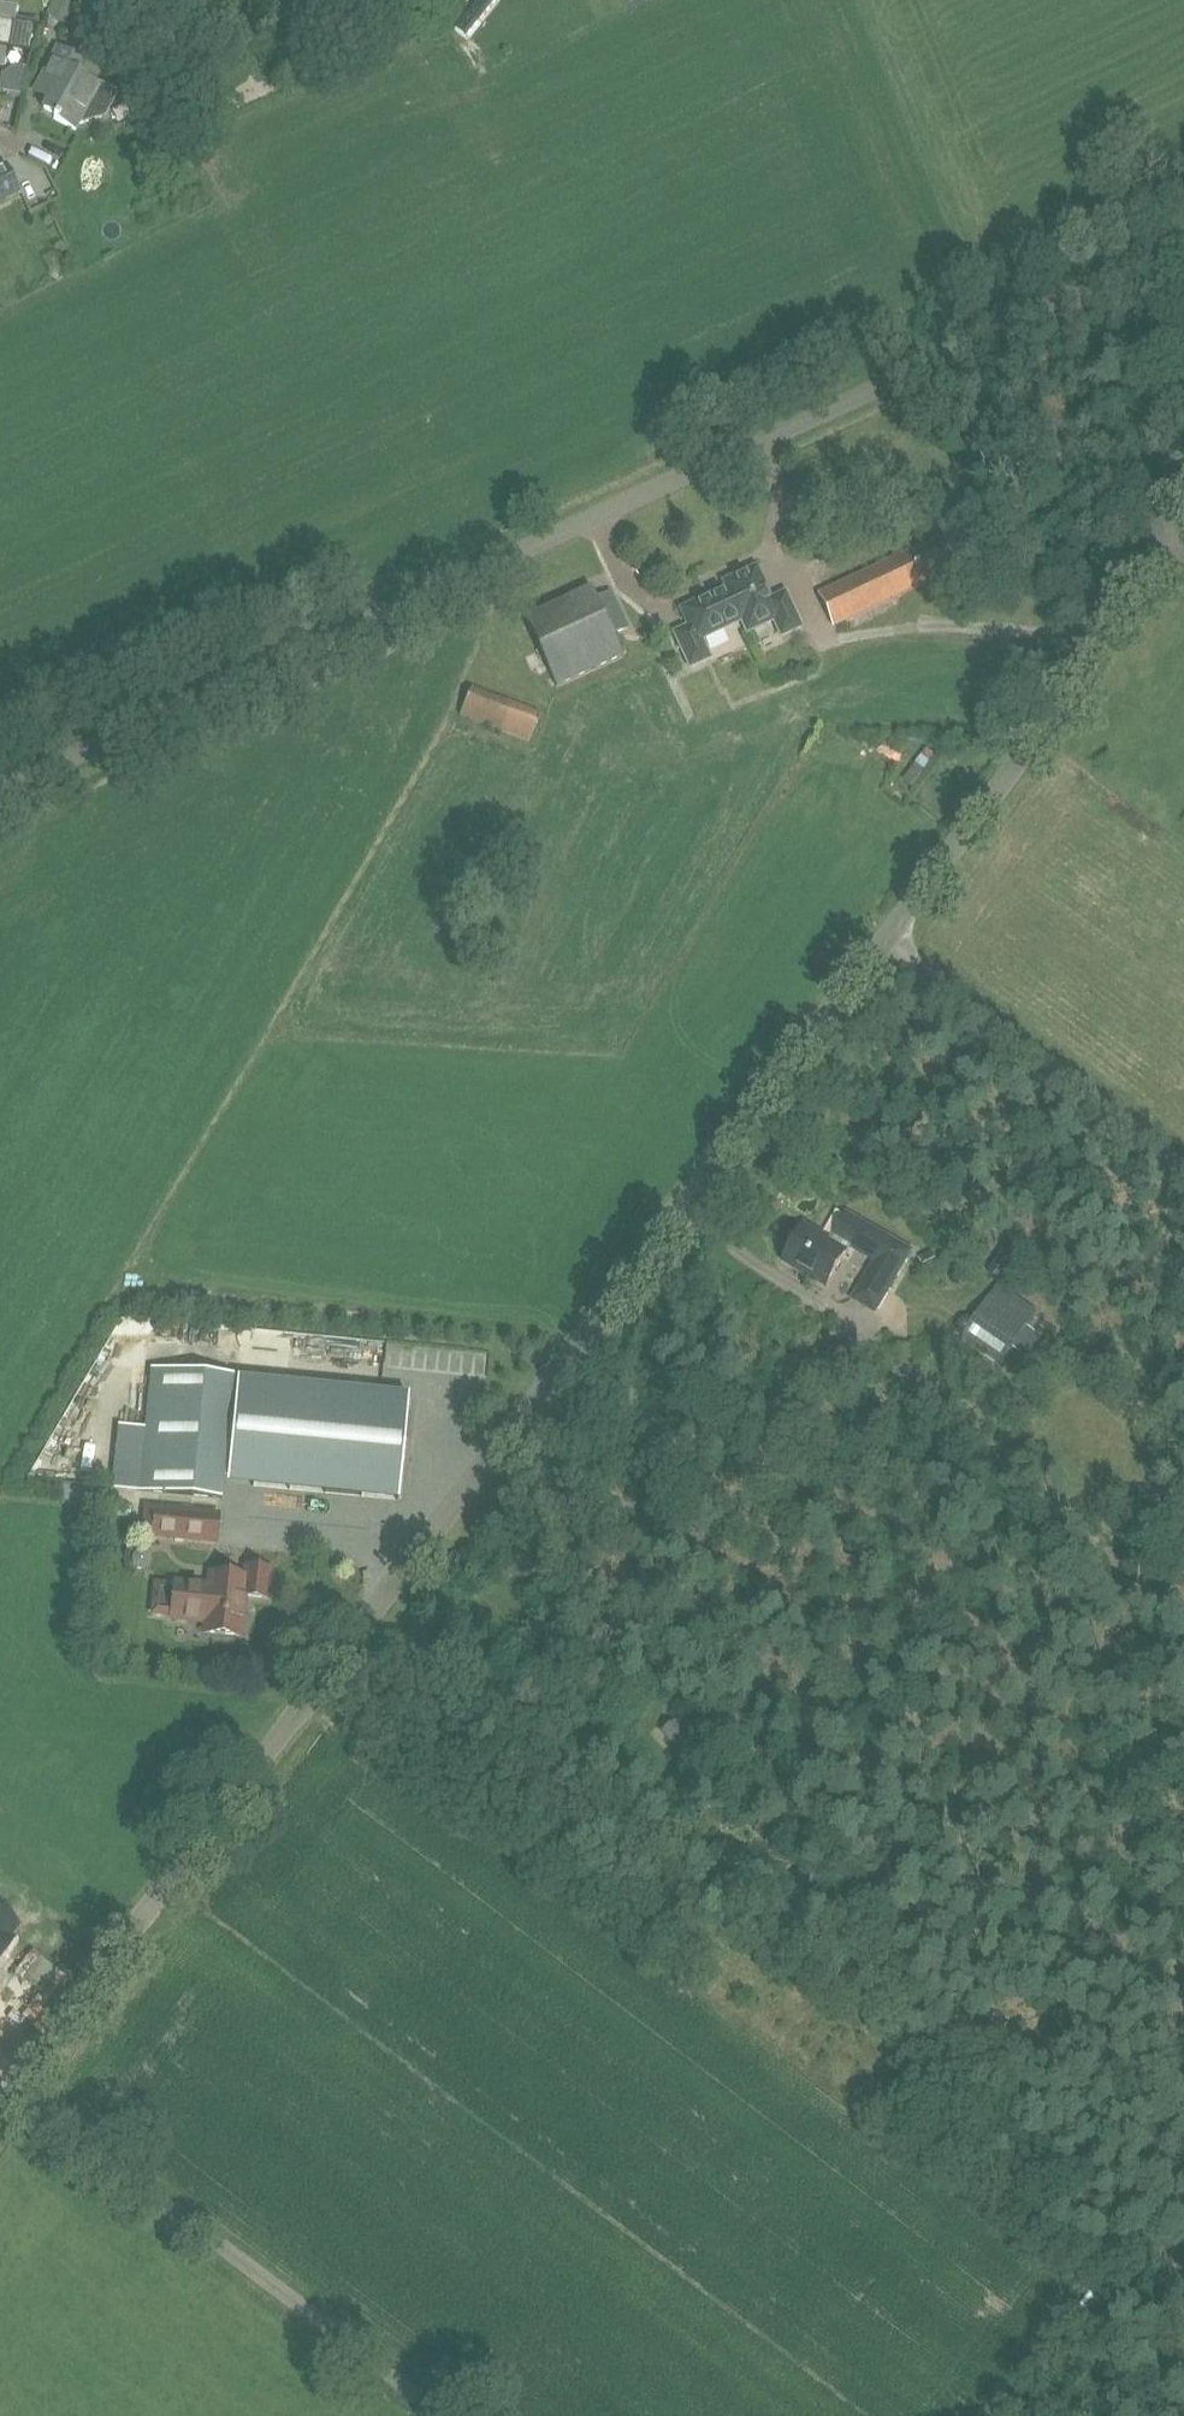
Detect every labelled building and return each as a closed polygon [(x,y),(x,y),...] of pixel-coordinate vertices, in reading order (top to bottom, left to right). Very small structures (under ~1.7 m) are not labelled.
[(13,21),(16,7),(0,4),(0,19),(13,21)] [(13,21),(0,19),(0,46),(9,48),(13,21)] [(75,130),(77,125),(102,118),(115,93),(76,72),(82,60),(58,47),(44,73),(59,81),(43,110),(55,116),(54,118),(75,130)] [(19,192),(7,168),(0,171),(0,201),(19,192)] [(833,628),(959,568),(943,534),(816,594),(833,628)] [(782,636),(802,627),(786,592),(771,599),(757,567),(724,582),(727,588),(681,609),(689,626),(675,633),(691,667),(711,658),(702,639),(742,621),(748,632),(775,620),(782,636)] [(597,599),(596,599),(571,611),(587,645),(568,655),(579,677),(623,656),(613,635),(629,628),(612,591),(597,599)] [(553,620),(547,607),(524,618),(530,631),(553,620)] [(500,730),(529,741),(540,713),(512,701),(500,730)] [(887,1291),(911,1251),(848,1214),(833,1240),(805,1225),(784,1261),(827,1285),(851,1244),(878,1260),(866,1279),(887,1291)] [(931,1248),(923,1252),(931,1267),(939,1263),(931,1248)] [(1000,1281),(962,1336),(1001,1363),(1013,1345),(1026,1355),(1039,1336),(1026,1327),(1039,1308),(1000,1281)] [(225,1473),(234,1376),(152,1368),(140,1490),(223,1498),(225,1473)] [(234,1376),(225,1473),(254,1475),(253,1484),(397,1498),(407,1392),(234,1376)] [(147,1533),(160,1535),(214,1540),(217,1514),(150,1507),(147,1533)] [(242,1634),(247,1577),(211,1573),(210,1585),(177,1582),(173,1617),(207,1620),(206,1631),(242,1634)] [(13,1937),(11,1935),(18,1925),(0,1911),(0,1955),(13,1937)]
